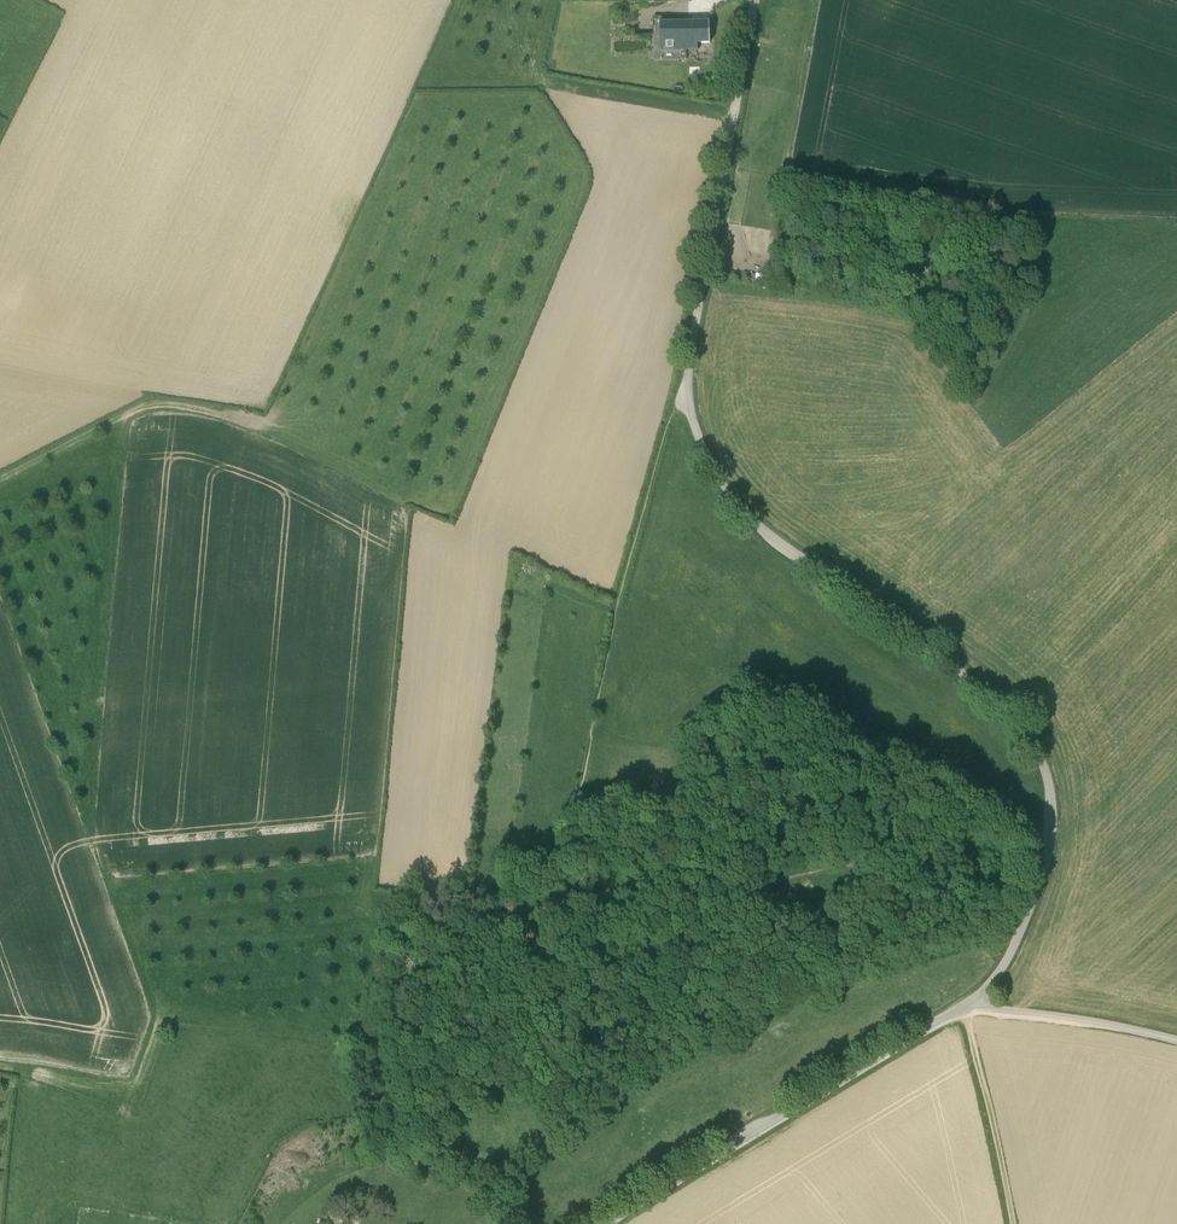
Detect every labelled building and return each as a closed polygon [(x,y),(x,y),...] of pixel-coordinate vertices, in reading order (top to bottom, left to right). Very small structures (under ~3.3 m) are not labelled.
[(659,23),(662,23),(663,50),(698,49),(698,44),(710,44),(710,21),(659,23)] [(556,49),(555,61),(570,62),(570,50),(556,49)] [(426,1174),(433,1168),(424,1156),(416,1162),(426,1174)]
